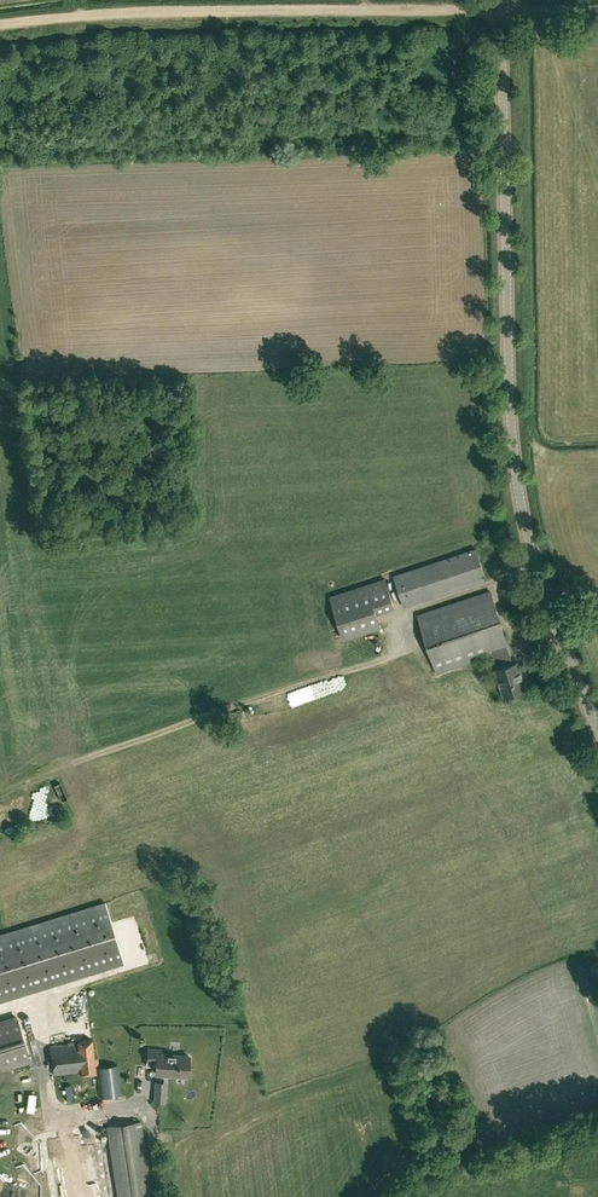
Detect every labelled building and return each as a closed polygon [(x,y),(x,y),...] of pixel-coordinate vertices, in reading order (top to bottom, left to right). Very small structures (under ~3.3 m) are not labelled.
[(405,606),(486,579),(476,548),(394,575),(405,606)] [(376,612),(394,606),(385,578),(331,596),(345,639),(381,627),(376,612)] [(490,591),(418,615),(437,672),(493,654),(508,649),(509,648),(490,591)] [(508,649),(493,654),(497,669),(496,669),(505,696),(526,689),(518,662),(513,664),(508,649)] [(0,934),(0,1002),(125,963),(106,901),(0,934)] [(30,1060),(17,1017),(0,1022),(0,1069),(30,1060)] [(81,1074),(97,1072),(92,1038),(77,1040),(77,1043),(50,1046),(53,1074),(81,1072),(81,1074)] [(187,1075),(188,1053),(161,1051),(161,1049),(147,1048),(146,1065),(155,1065),(155,1073),(187,1075)] [(140,1120),(106,1126),(118,1196),(152,1196),(140,1120)] [(94,1128),(43,1136),(53,1196),(105,1196),(94,1128)]
